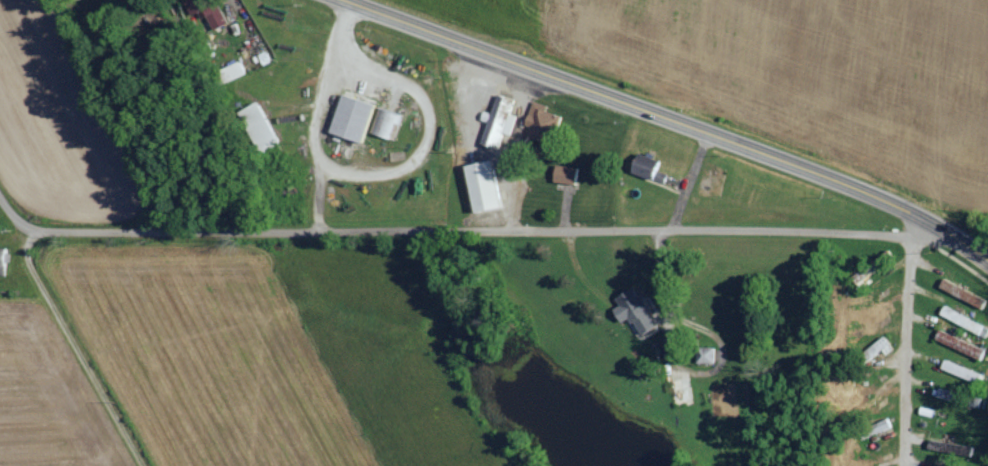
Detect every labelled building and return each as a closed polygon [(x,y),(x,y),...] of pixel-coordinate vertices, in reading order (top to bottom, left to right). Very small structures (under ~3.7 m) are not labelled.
[(514,98),(499,93),(492,118),(491,117),(484,142),(499,147),(514,98)] [(380,104),(349,94),(336,132),(367,143),(380,104)] [(558,142),(563,115),(549,112),(550,104),(534,101),(529,125),(531,126),(529,137),(558,142)] [(395,138),(404,112),(381,105),(373,131),(395,138)] [(661,161),(637,151),(629,172),(663,184),(666,174),(658,170),(661,161)] [(509,208),(499,161),(474,165),(483,213),(509,208)] [(14,248),(0,247),(0,275),(12,276),(14,248)] [(981,307),(985,298),(942,278),(938,287),(981,307)] [(614,295),(618,305),(612,308),(619,322),(630,317),(638,334),(655,326),(635,285),(614,295)] [(987,331),(987,327),(944,305),(940,314),(985,337),(987,331)] [(979,358),(984,348),(938,329),(934,340),(979,358)] [(891,345),(886,337),(859,353),(864,361),(891,345)] [(696,362),(714,362),(714,346),(696,346),(696,362)] [(865,438),(889,427),(886,418),(861,429),(865,438)] [(927,449),(969,455),(970,446),(928,440),(927,449)]
